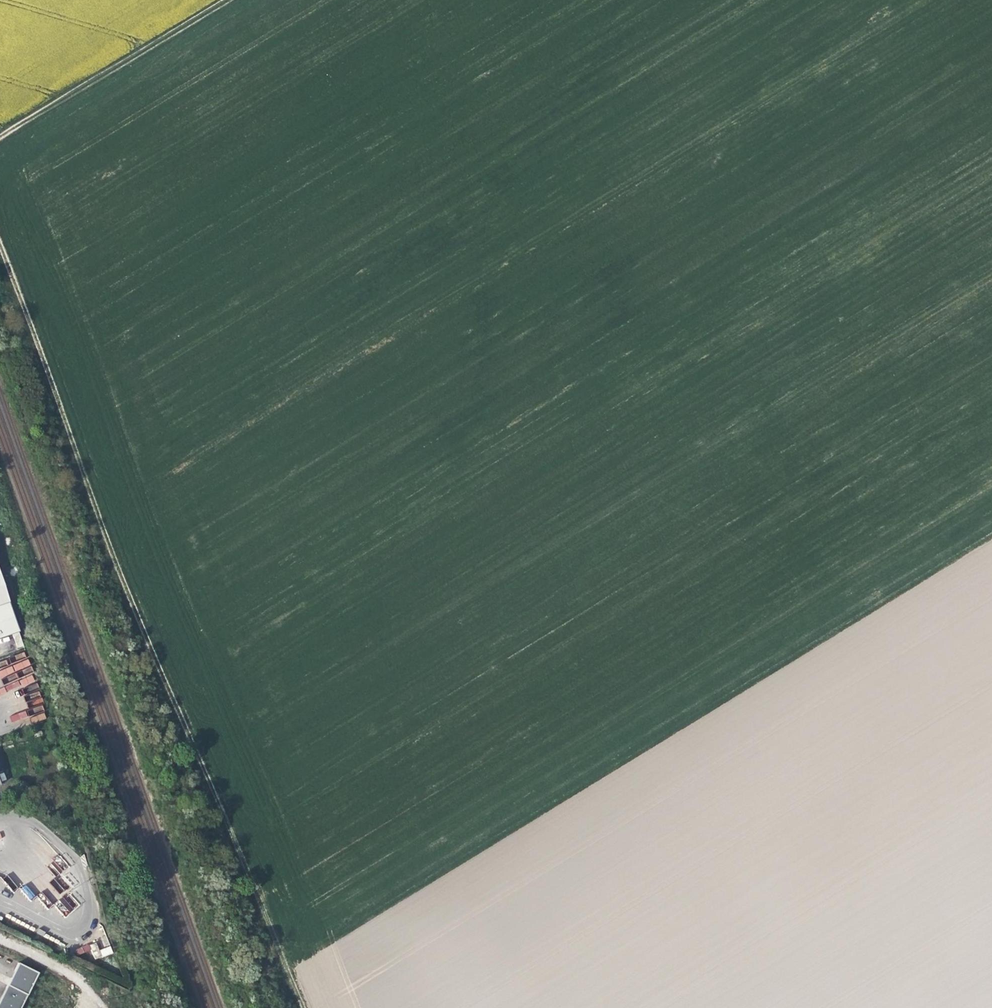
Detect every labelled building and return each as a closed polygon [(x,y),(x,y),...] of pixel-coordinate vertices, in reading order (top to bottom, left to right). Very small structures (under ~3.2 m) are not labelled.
[(4,604),(0,606),(0,636),(14,631),(4,604)] [(30,899),(34,896),(26,885),(22,889),(30,899)] [(64,912),(75,909),(71,895),(60,898),(64,912)] [(99,950),(102,957),(113,953),(110,946),(99,950)] [(18,961),(0,999),(0,1007),(21,1007),(40,971),(18,961)]
